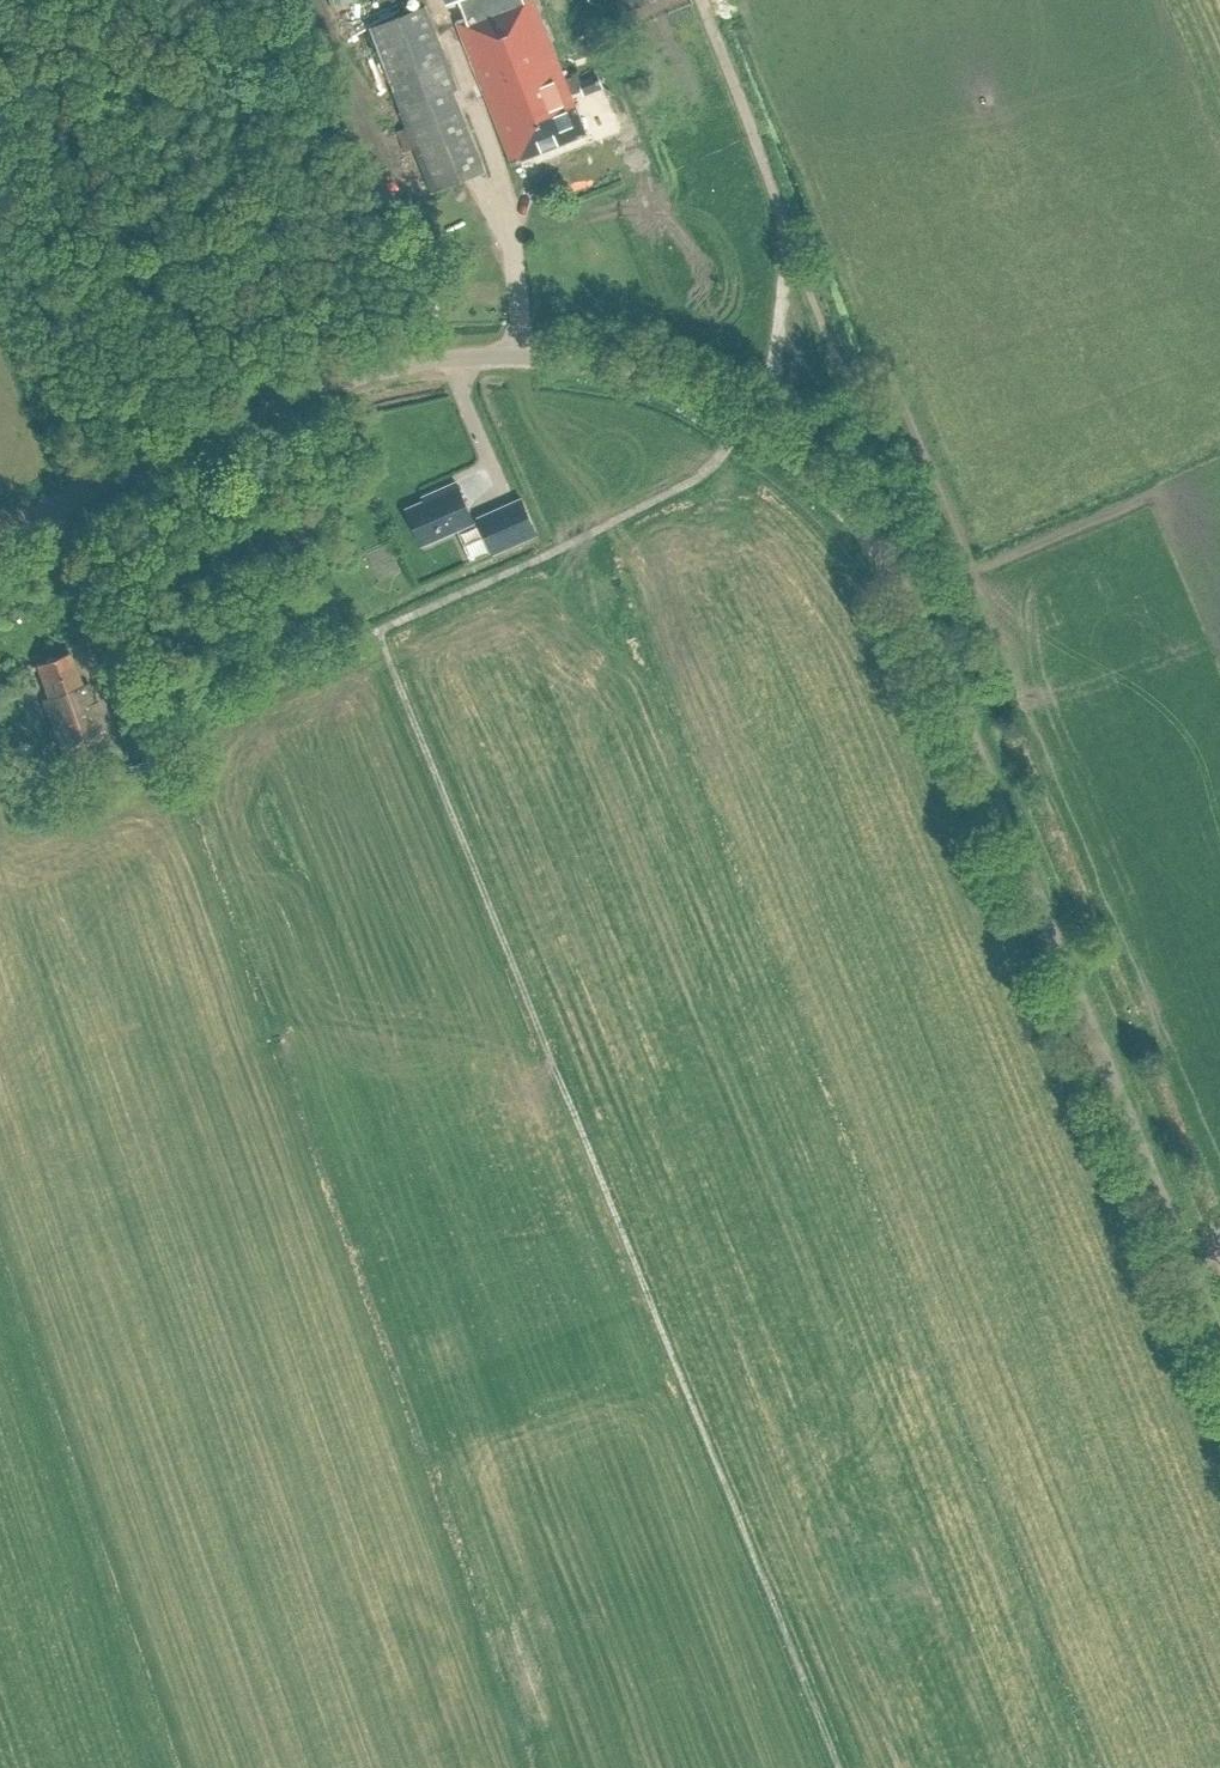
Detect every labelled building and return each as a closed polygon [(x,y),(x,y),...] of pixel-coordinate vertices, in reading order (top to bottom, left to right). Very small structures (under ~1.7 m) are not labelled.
[(514,164),(587,135),(534,0),(448,0),(452,9),(459,6),(465,19),(458,21),(514,164)] [(620,14),(653,0),(615,0),(620,14)] [(426,6),(370,29),(432,193),(486,171),(454,90),(459,89),(426,6)] [(602,74),(604,83),(629,77),(626,68),(602,74)] [(577,80),(584,97),(604,89),(598,73),(577,80)] [(484,275),(470,272),(466,292),(480,294),(484,275)] [(473,522),(456,483),(424,498),(426,501),(406,510),(422,545),(473,522)] [(496,552),(540,533),(525,499),(481,518),(496,552)] [(81,686),(69,653),(36,665),(48,699),(43,701),(61,752),(105,737),(86,684),(81,686)]
